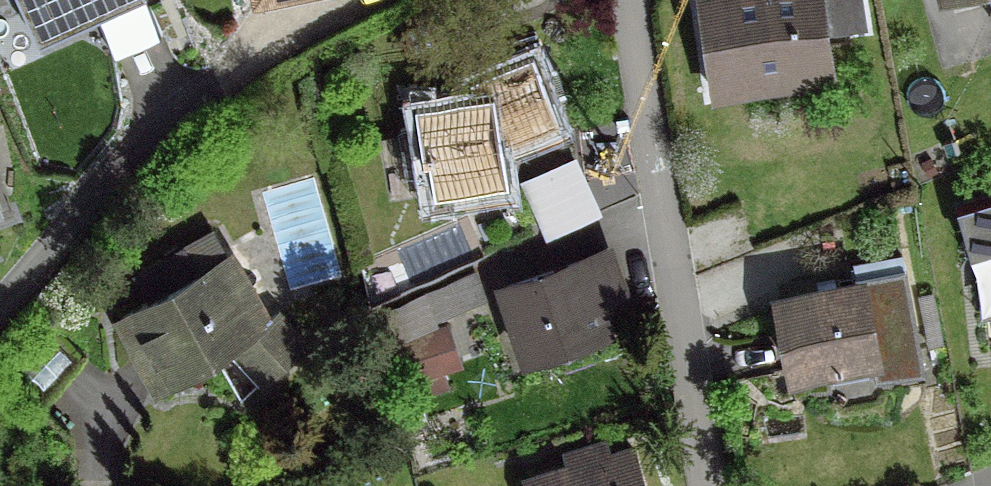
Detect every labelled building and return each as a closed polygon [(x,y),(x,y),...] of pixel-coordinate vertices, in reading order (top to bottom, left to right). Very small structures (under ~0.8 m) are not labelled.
[(109,0),(13,0),(31,38),(109,0)] [(695,2),(708,94),(752,87),(750,75),(826,64),(821,34),(857,29),(853,0),(706,0),(695,2)] [(420,160),(425,159),(431,194),(502,183),(496,145),(552,122),(527,60),(467,84),(469,98),(411,108),(420,160)] [(613,220),(588,167),(542,189),(566,242),(613,220)] [(966,276),(978,318),(990,314),(990,248),(985,250),(966,276)] [(146,302),(117,318),(156,386),(229,344),(262,380),(298,346),(273,317),(261,324),(223,258),(192,275),(178,251),(132,277),(146,302)] [(601,253),(501,288),(524,356),(597,330),(581,282),(608,273),(601,253)] [(853,288),(775,303),(789,372),(867,357),(871,381),(918,371),(899,272),(852,281),(853,288)] [(469,274),(417,297),(428,322),(480,300),(469,274)] [(521,481),(523,485),(638,485),(627,450),(521,481)]
